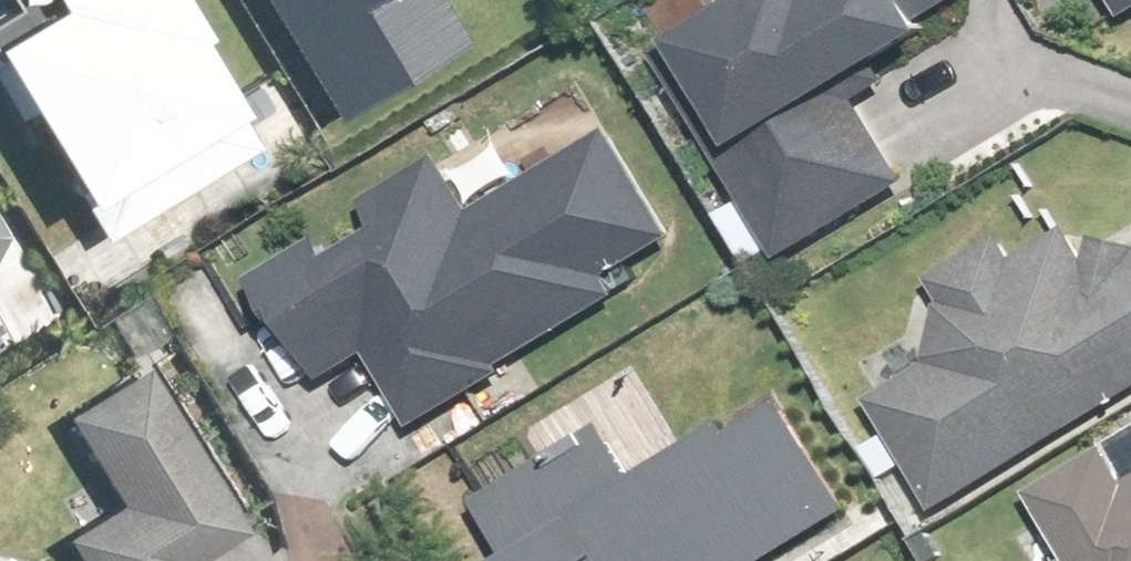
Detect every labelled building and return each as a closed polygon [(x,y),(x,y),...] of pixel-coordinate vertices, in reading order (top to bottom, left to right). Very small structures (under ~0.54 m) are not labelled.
[(21,4),(0,16),(0,72),(25,113),(42,102),(97,190),(88,197),(111,233),(60,263),(87,306),(284,182),(272,164),(284,156),(208,35),(221,27),(204,0),(18,0),(21,4)] [(344,115),(470,41),(447,0),(277,0),(344,115)] [(663,62),(748,203),(759,197),(796,257),(921,182),(874,106),(940,65),(929,46),(958,27),(947,9),(963,0),(766,0),(663,62)] [(689,235),(622,130),(489,214),(450,153),(375,201),(394,231),(352,256),(340,239),(267,285),(298,333),(307,329),(340,382),(383,355),(430,431),(519,374),(515,367),(630,296),(619,279),(689,235)] [(1130,407),(1130,248),(1125,237),(1093,254),(1080,231),(1027,261),(1011,233),(937,276),(945,289),(896,319),(929,376),(884,401),(950,514),(1130,407)] [(155,365),(61,422),(113,508),(73,532),(91,560),(236,560),(228,548),(256,531),(155,365)] [(864,520),(796,397),(681,461),(632,373),(534,428),(553,460),(494,491),(532,560),(791,560),(864,520)] [(1119,453),(1039,502),(1076,560),(1075,560),(1130,560),(1130,472),(1119,453)]
